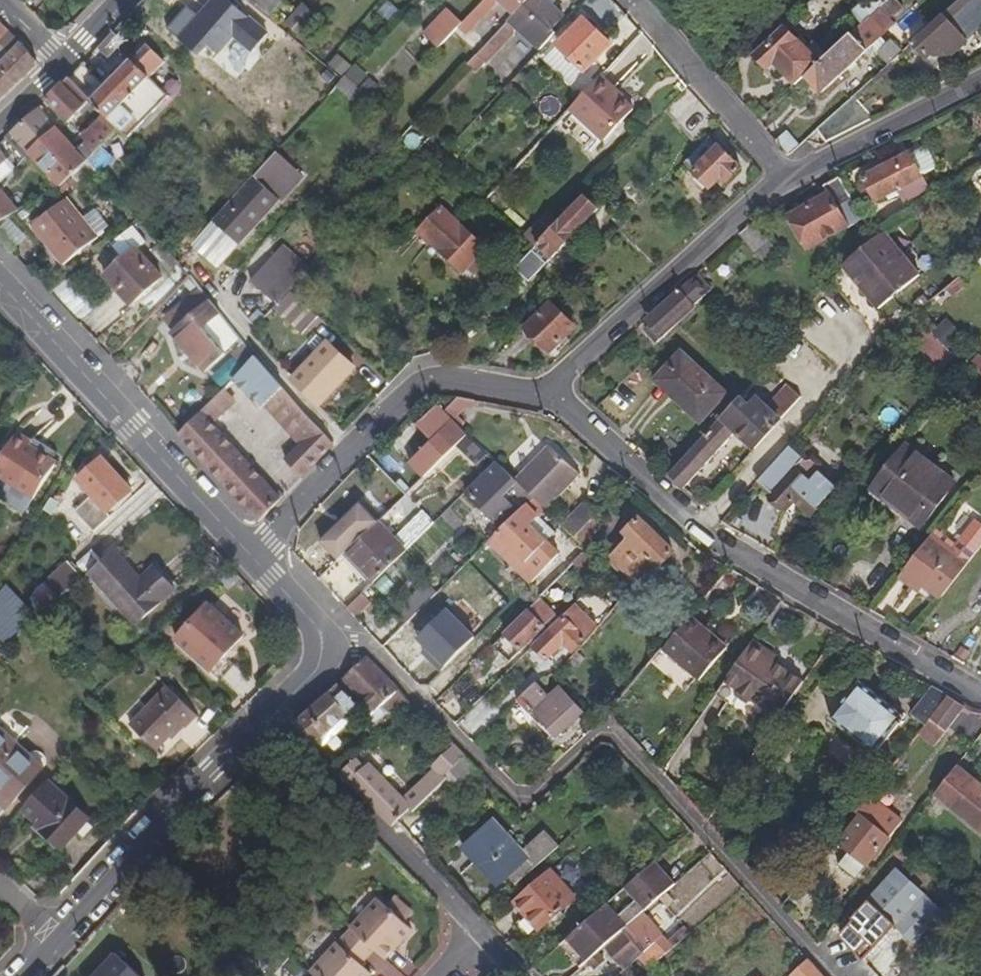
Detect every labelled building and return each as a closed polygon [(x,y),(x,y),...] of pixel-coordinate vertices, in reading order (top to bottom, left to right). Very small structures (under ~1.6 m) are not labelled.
[(169,26),(236,83),(275,37),(231,0),(210,0),(200,12),(189,3),(169,26)] [(278,0),(251,0),(269,16),(281,2),(278,0)] [(479,6),(465,19),(460,25),(456,30),(464,37),(496,3),(513,18),(529,0),(484,0),(479,6)] [(560,20),(539,0),(529,0),(513,18),(506,24),(538,52),(553,37),(549,32),(560,20)] [(879,9),(887,1),(886,0),(866,0),(851,13),(862,25),(865,22),(879,9)] [(879,9),(890,21),(903,9),(895,0),(888,0),(887,1),(879,9)] [(910,46),(934,73),(948,60),(947,57),(965,41),(952,28),(980,1),(980,2),(980,0),(960,0),(910,46)] [(965,41),(980,26),(980,2),(980,1),(952,28),(965,41)] [(821,64),(800,83),(815,98),(893,24),(890,21),(879,9),(865,22),(862,25),(852,34),(828,57),(821,64)] [(456,30),(460,25),(445,11),(422,36),(436,50),(442,45),(456,30)] [(583,76),(611,47),(582,21),(555,50),(583,76)] [(21,43),(3,25),(0,28),(0,65),(21,43)] [(800,83),(821,64),(804,47),(782,26),(752,57),(770,74),(775,68),(796,87),(800,83)] [(107,59),(123,43),(110,33),(96,48),(107,59)] [(828,57),(813,40),(804,47),(821,64),(828,57)] [(37,62),(21,43),(0,65),(0,104),(38,67),(37,62)] [(151,109),(161,98),(159,86),(175,68),(148,43),(103,89),(80,65),(66,80),(89,104),(96,111),(102,118),(117,133),(124,140),(125,139),(138,126),(128,117),(138,106),(151,109)] [(886,69),(900,55),(889,44),(875,58),(886,69)] [(343,77),(351,69),(336,56),(326,68),(341,80),(343,77)] [(367,77),(354,66),(351,69),(343,77),(357,89),(367,77)] [(357,89),(343,77),(341,80),(334,89),(353,106),(363,94),(359,91),(358,90),(357,89)] [(602,144),(633,112),(621,100),(619,102),(617,101),(610,95),(614,90),(601,79),(569,112),(602,144)] [(67,125),(89,104),(66,80),(59,86),(45,102),(67,125)] [(378,89),(368,81),(358,90),(359,91),(369,99),(378,89)] [(871,122),(852,99),(843,108),(861,127),(871,122)] [(813,152),(861,127),(843,108),(803,142),(813,152)] [(56,131),(38,110),(10,134),(4,139),(25,160),(29,156),(30,155),(56,131)] [(498,120),(489,110),(478,121),(487,131),(498,120)] [(602,144),(569,112),(564,118),(597,150),(602,144)] [(94,155),(117,133),(102,118),(80,138),(85,145),(76,153),(85,162),(95,174),(104,166),(94,155)] [(70,177),(85,162),(76,153),(56,131),(30,155),(57,187),(58,187),(70,177)] [(798,147),(786,134),(773,145),(785,159),(798,147)] [(744,174),(708,139),(682,166),(712,194),(723,183),(730,189),(744,174)] [(922,182),(905,150),(859,173),(874,202),(899,189),(902,193),(922,182)] [(238,245),(302,176),(275,153),(213,223),(238,245)] [(6,159),(0,165),(0,178),(13,167),(6,159)] [(80,188),(95,174),(85,162),(70,177),(80,188)] [(848,231),(863,222),(838,178),(822,187),(827,196),(819,201),(808,207),(790,218),(809,251),(845,229),(848,231)] [(18,212),(17,210),(0,192),(0,223),(18,212)] [(804,201),(808,207),(819,201),(815,195),(804,201)] [(549,233),(535,247),(549,260),(595,212),(581,199),(557,224),(549,233)] [(62,267),(97,239),(96,237),(82,220),(66,201),(48,216),(33,229),(32,230),(62,267)] [(29,223),(33,229),(48,216),(43,211),(29,223)] [(93,211),(82,220),(96,237),(107,228),(93,211)] [(475,260),(483,251),(439,211),(417,236),(460,275),(464,271),(475,260)] [(538,223),(549,233),(557,224),(546,214),(538,223)] [(14,250),(25,239),(8,220),(0,227),(0,235),(14,250)] [(219,267),(238,245),(213,223),(194,245),(219,267)] [(535,247),(549,233),(538,223),(525,238),(535,247)] [(770,244),(752,224),(738,237),(756,257),(770,244)] [(882,234),(873,240),(865,244),(848,260),(840,269),(878,309),(917,274),(882,234)] [(167,272),(177,264),(170,256),(160,244),(151,253),(167,272)] [(290,292),(307,272),(281,248),(251,282),(278,306),(290,292)] [(132,306),(161,279),(134,250),(104,277),(132,306)] [(472,279),(483,267),(475,260),(464,271),(472,279)] [(661,340),(712,292),(696,274),(644,322),(647,325),(660,339),(661,340)] [(958,278),(931,301),(938,309),(964,286),(958,278)] [(301,334),(316,317),(290,292),(278,306),(274,310),(301,334)] [(927,304),(920,295),(913,302),(920,311),(927,304)] [(224,357),(201,329),(219,314),(218,313),(209,302),(167,336),(200,376),(224,357)] [(548,353),(573,327),(550,304),(525,331),(548,353)] [(941,338),(936,332),(934,331),(917,315),(902,330),(927,355),(941,338)] [(945,320),(934,331),(936,332),(941,338),(948,346),(959,336),(945,320)] [(660,339),(647,325),(642,331),(654,345),(660,339)] [(948,346),(941,338),(927,355),(945,372),(959,357),(948,346)] [(318,405),(353,367),(324,342),(291,379),(318,405)] [(242,369),(254,358),(245,346),(232,359),(242,369)] [(725,396),(680,353),(656,378),(679,399),(676,402),(699,424),(725,396)] [(281,387),(254,358),(242,369),(236,376),(237,378),(233,382),(249,398),(252,396),(262,406),(281,387)] [(753,451),(800,398),(787,386),(767,409),(754,399),(748,407),(739,399),(668,477),(683,491),(734,434),(753,451)] [(295,434),(310,419),(281,387),(262,406),(298,445),(302,441),(295,434)] [(221,391),(212,400),(224,412),(234,402),(223,390),(221,391)] [(470,409),(476,403),(454,399),(442,411),(451,421),(463,409),(470,409)] [(281,500),(212,424),(224,412),(212,400),(178,436),(258,526),(281,500)] [(433,467),(464,435),(459,430),(455,434),(431,410),(421,422),(436,436),(430,442),(418,453),(433,467)] [(300,479),(333,444),(310,419),(295,434),(302,441),(298,445),(283,462),(300,479)] [(436,436),(421,422),(412,431),(422,441),(425,438),(430,442),(436,436)] [(53,465),(26,447),(29,442),(14,432),(0,454),(0,481),(29,501),(53,465)] [(412,441),(405,433),(394,443),(395,444),(388,450),(394,456),(401,450),(401,451),(412,441)] [(943,504),(959,483),(908,445),(878,483),(906,503),(900,510),(917,523),(936,498),(943,504)] [(811,517),(836,487),(816,471),(818,468),(817,464),(810,458),(807,459),(805,461),(789,447),(758,482),(771,494),(769,496),(786,511),(794,502),(811,517)] [(544,512),(577,478),(545,448),(513,482),(516,485),(531,499),(544,512)] [(103,514),(129,492),(98,457),(73,479),(86,496),(69,511),(88,533),(106,517),(103,514)] [(500,500),(516,485),(513,482),(495,465),(464,496),(498,529),(514,513),(500,500)] [(531,586),(558,558),(529,529),(537,520),(524,506),(488,542),(531,586)] [(587,526),(593,520),(581,508),(561,529),(574,541),(587,526)] [(657,570),(672,554),(636,521),(607,550),(613,556),(609,560),(637,586),(655,568),(657,570)] [(371,584),(403,553),(375,525),(343,556),(371,584)] [(587,526),(574,541),(582,549),(596,534),(587,526)] [(952,548),(934,533),(929,538),(948,553),(952,548)] [(936,603),(974,553),(957,541),(952,548),(948,553),(929,538),(896,580),(909,591),(913,585),(920,591),(936,603)] [(582,576),(596,562),(585,552),(571,567),(582,576)] [(134,629),(174,593),(151,568),(138,581),(112,553),(86,576),(134,629)] [(82,579),(67,561),(41,584),(44,587),(58,602),(82,579)] [(627,592),(612,578),(605,587),(619,600),(627,592)] [(425,604),(437,593),(427,583),(395,615),(405,625),(412,618),(425,604)] [(916,596),(920,591),(913,585),(909,591),(916,596)] [(8,645),(37,613),(7,587),(0,595),(0,638),(8,645)] [(56,604),(58,602),(44,587),(37,593),(51,608),(56,604)] [(431,610),(446,595),(440,590),(437,593),(425,604),(431,610)] [(596,614),(603,602),(586,592),(579,604),(596,614)] [(360,595),(345,610),(355,620),(370,605),(360,595)] [(510,661),(554,618),(538,601),(498,641),(495,646),(510,661)] [(222,659),(241,639),(207,607),(174,642),(215,681),(230,666),(222,659)] [(400,642),(418,625),(412,618),(405,625),(382,648),(390,656),(402,644),(400,642)] [(583,639),(561,618),(530,648),(545,662),(561,645),(565,648),(570,653),(583,639)] [(698,681),(725,650),(687,618),(661,650),(698,681)] [(761,711),(788,672),(775,662),(765,656),(767,652),(751,640),(721,684),(733,693),(733,698),(743,705),(749,704),(761,711)] [(559,672),(573,655),(570,653),(565,648),(549,664),(559,672)] [(777,659),(767,652),(765,656),(775,662),(777,659)] [(397,691),(364,658),(342,681),(374,713),(397,691)] [(580,714),(557,689),(549,697),(533,683),(514,702),(532,724),(538,719),(556,738),(580,714)] [(871,757),(902,718),(857,683),(827,722),(871,757)] [(923,726),(946,698),(930,688),(909,715),(923,726)] [(181,730),(195,716),(166,689),(127,731),(152,754),(177,727),(181,730)] [(314,748),(353,709),(334,689),(295,727),(314,748)] [(931,749),(963,709),(946,698),(923,726),(901,754),(909,761),(924,743),(931,749)] [(42,770),(0,730),(0,795),(10,804),(42,770)] [(476,771),(452,747),(431,768),(434,771),(404,801),(370,766),(365,771),(355,761),(339,777),(389,829),(407,811),(412,816),(446,783),(455,792),(476,771)] [(673,752),(666,747),(659,755),(667,761),(673,752)] [(956,769),(934,796),(979,834),(980,831),(980,790),(956,769)] [(87,818),(47,782),(22,810),(44,828),(40,833),(58,849),(87,818)] [(865,867),(886,839),(865,821),(872,813),(880,818),(888,807),(870,792),(831,839),(848,853),(865,867)] [(0,795),(0,804),(5,809),(10,804),(0,795)] [(872,813),(865,821),(886,839),(903,819),(888,807),(880,818),(872,813)] [(515,885),(557,847),(542,831),(519,852),(489,821),(459,850),(495,887),(506,877),(515,885)] [(853,881),(865,867),(848,853),(836,867),(853,881)] [(665,892),(672,886),(652,865),(566,941),(565,942),(585,963),(640,915),(657,899),(665,892)] [(573,903),(547,873),(511,903),(537,933),(573,903)] [(937,913),(892,874),(851,922),(852,926),(838,940),(859,963),(891,926),(896,931),(911,943),(937,913)] [(675,902),(665,892),(657,899),(667,909),(675,902)] [(410,919),(391,901),(384,909),(403,927),(410,919)] [(384,964),(411,935),(403,927),(384,909),(377,903),(349,933),(374,955),(384,964)] [(667,954),(691,933),(682,925),(665,940),(640,915),(585,963),(584,964),(592,971),(608,956),(619,967),(637,950),(643,955),(656,944),(667,954)] [(864,969),(896,931),(891,926),(859,963),(864,969)] [(361,971),(374,955),(349,933),(310,975),(367,975),(361,971)] [(653,967),(667,954),(656,944),(643,955),(634,963),(643,972),(650,965),(653,967)] [(113,954),(93,975),(137,975),(113,954)] [(805,962),(789,975),(817,975),(805,962)]
